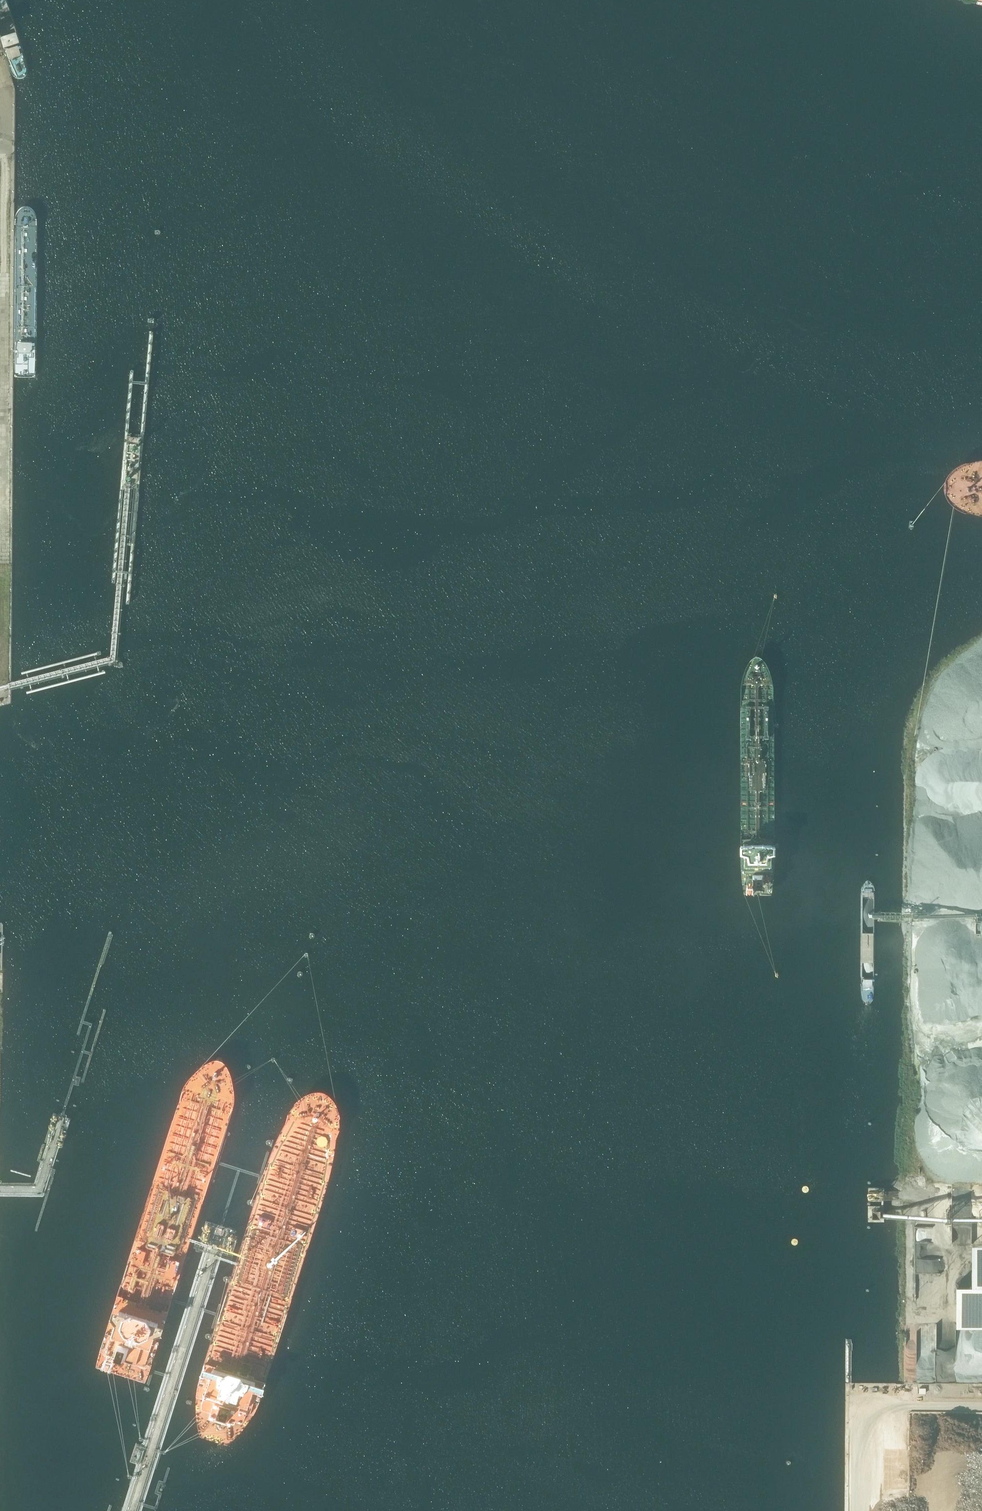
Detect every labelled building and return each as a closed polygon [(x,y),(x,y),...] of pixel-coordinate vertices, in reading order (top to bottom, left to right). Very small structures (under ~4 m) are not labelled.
[(922,919),(922,913),(922,909),(912,909),(912,919),(922,919)] [(922,1173),(922,1154),(913,1154),(913,1173),(922,1173)]
